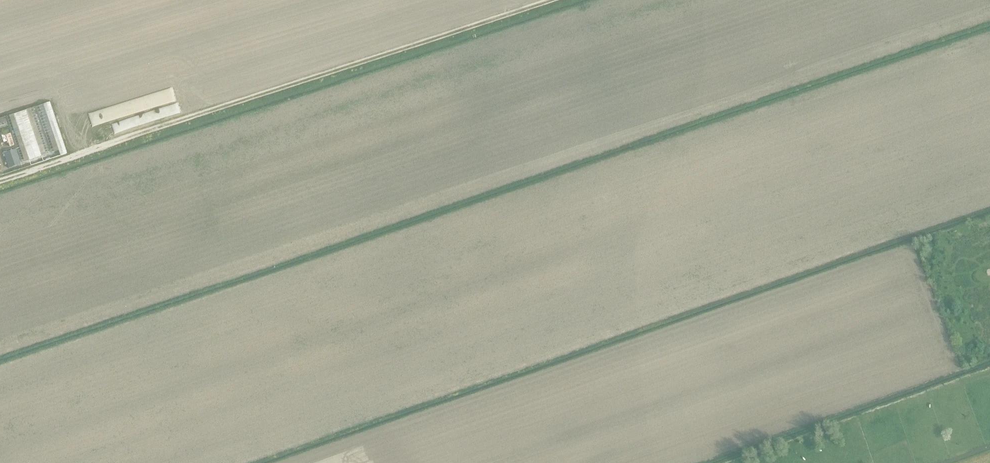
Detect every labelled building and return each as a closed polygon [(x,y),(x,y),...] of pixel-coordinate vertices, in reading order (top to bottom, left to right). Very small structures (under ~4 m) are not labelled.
[(60,156),(67,153),(49,102),(43,105),(60,156)] [(29,160),(41,156),(26,110),(14,114),(29,160)] [(3,154),(8,169),(21,165),(16,150),(3,154)]
